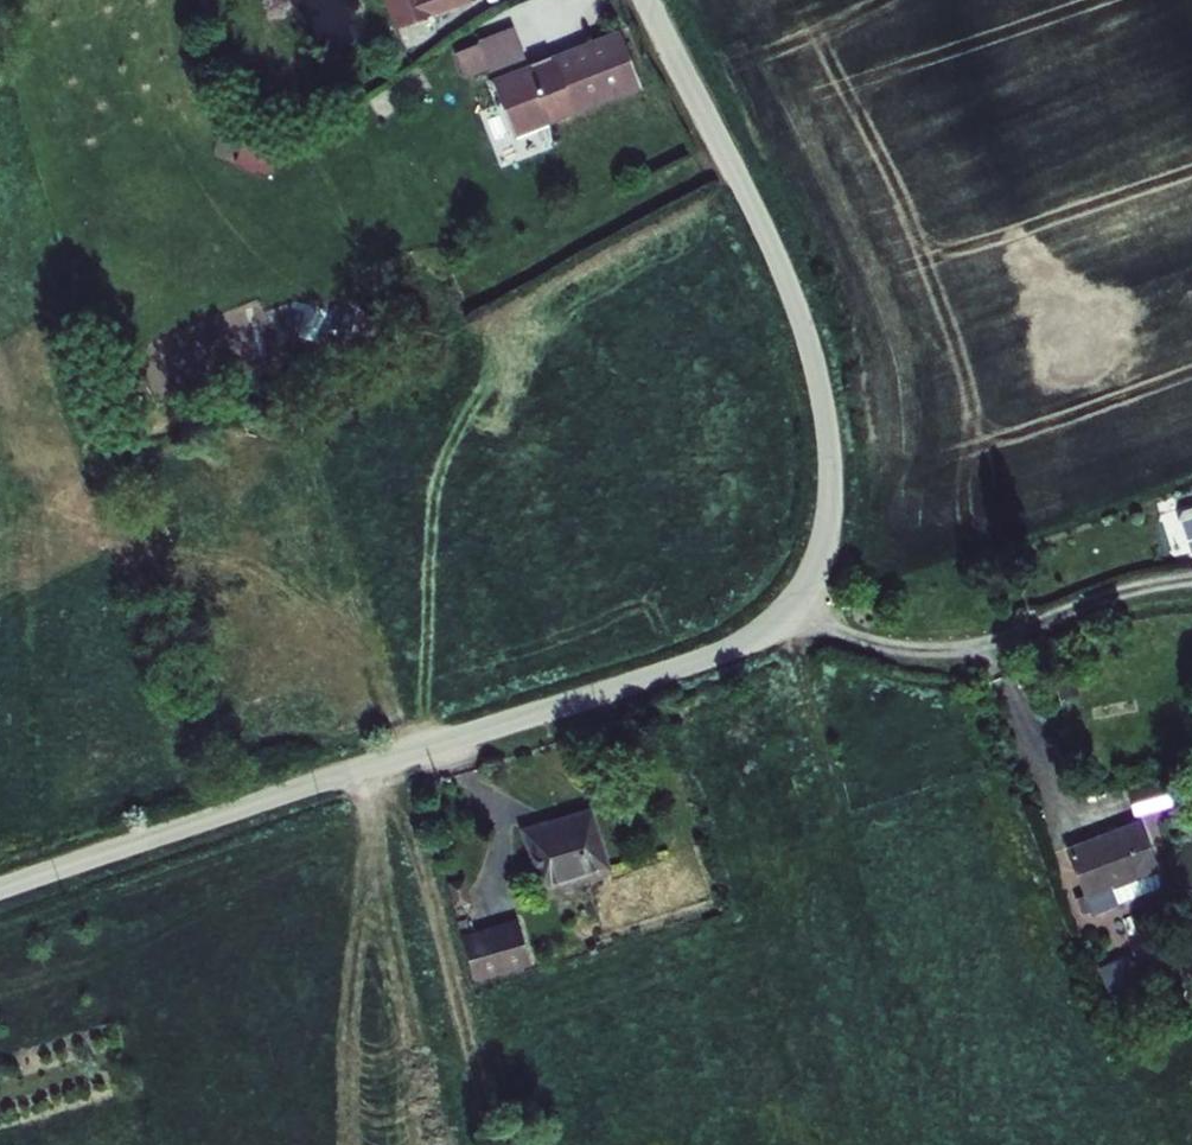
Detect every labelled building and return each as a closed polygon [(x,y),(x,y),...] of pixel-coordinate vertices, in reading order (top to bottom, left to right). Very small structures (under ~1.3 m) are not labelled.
[(395,29),(473,4),(472,0),(384,0),(395,29)] [(526,58),(514,27),(478,41),(479,44),(455,54),(465,80),(490,70),(491,73),(526,58)] [(621,29),(493,79),(516,139),(643,89),(621,29)] [(281,142),(248,131),(235,164),(269,177),(281,142)] [(355,317),(333,311),(329,328),(350,334),(355,317)] [(1182,513),(1179,522),(1190,556),(1191,558),(1191,509),(1182,513)] [(541,895),(613,872),(594,809),(550,822),(549,822),(521,830),(541,895)] [(1118,906),(1113,892),(1159,875),(1161,874),(1140,821),(1065,850),(1084,897),(1090,914),(1092,919),(1119,907),(1118,906)] [(1159,890),(1159,875),(1113,892),(1118,906),(1159,890)] [(1082,917),(1090,914),(1084,897),(1076,900),(1082,917)] [(477,984),(532,967),(519,920),(470,935),(462,936),(477,984)] [(462,936),(470,935),(467,921),(457,923),(461,937),(462,936)] [(1111,989),(1138,978),(1128,952),(1101,963),(1111,989)]
